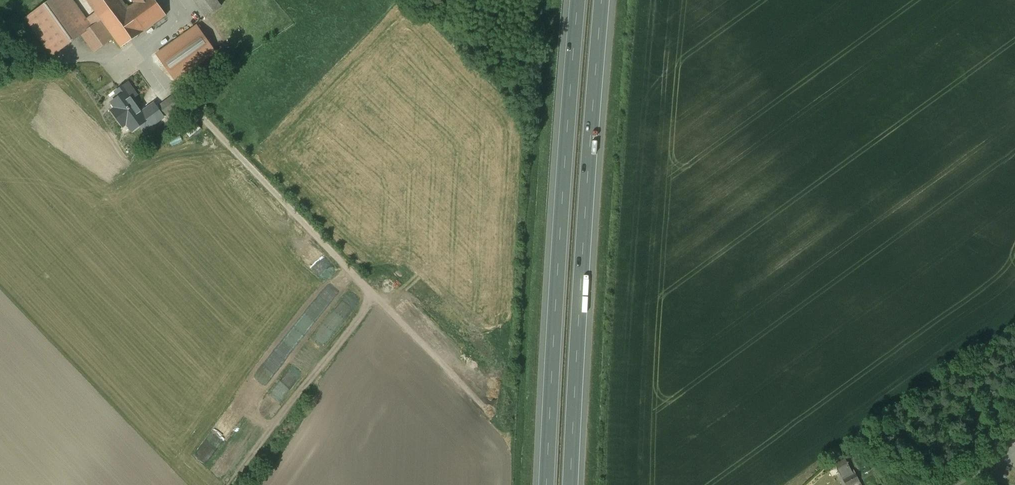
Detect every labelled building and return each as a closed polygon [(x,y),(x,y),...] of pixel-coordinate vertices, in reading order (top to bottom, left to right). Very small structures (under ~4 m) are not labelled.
[(72,0),(52,0),(26,18),(53,56),(82,35),(95,53),(113,39),(100,22),(92,28),(86,20),(72,0)] [(96,13),(102,20),(122,48),(167,15),(156,0),(132,0),(133,1),(126,6),(122,0),(87,0),(96,13)] [(207,17),(221,6),(217,0),(195,0),(207,17)] [(86,20),(92,28),(100,22),(102,20),(96,13),(86,20)] [(197,26),(158,54),(176,80),(216,53),(197,26)] [(148,120),(128,91),(112,103),(116,108),(112,111),(123,126),(127,124),(133,131),(148,120)] [(175,96),(160,106),(166,115),(181,105),(175,96)] [(843,480),(846,484),(851,484),(853,484),(854,484),(862,484),(856,473),(843,480)]
